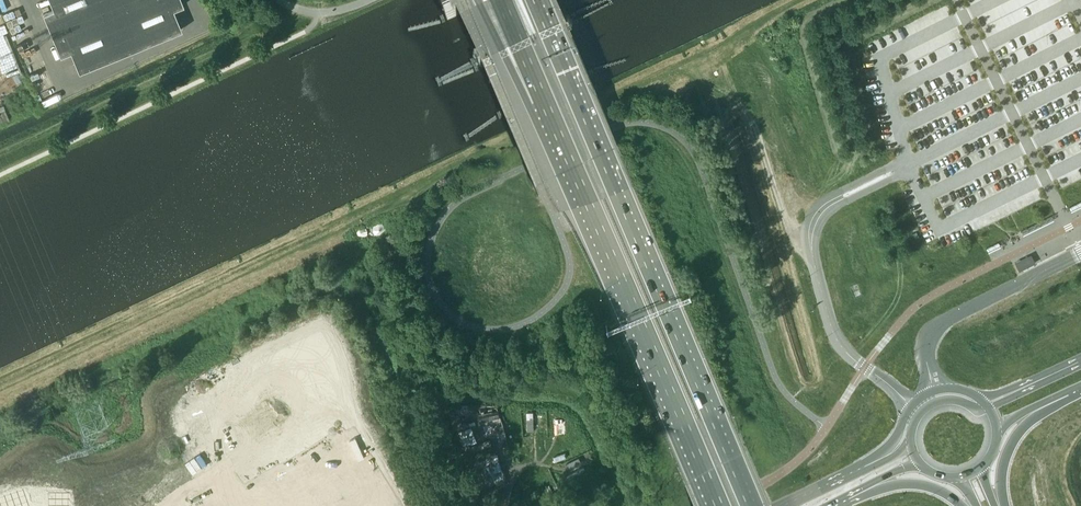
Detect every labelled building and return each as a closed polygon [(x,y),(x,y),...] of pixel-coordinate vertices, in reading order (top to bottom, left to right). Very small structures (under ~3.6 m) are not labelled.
[(52,34),(113,9),(109,0),(50,0),(53,9),(43,14),(52,34)] [(113,9),(136,0),(109,0),(113,9)] [(130,50),(181,29),(173,9),(183,5),(181,0),(136,0),(113,9),(130,50)] [(1063,0),(1009,0),(1004,2),(1007,8),(1014,22),(1018,21),(1018,20),(1063,0)] [(450,4),(443,7),(448,17),(455,14),(450,4)] [(79,71),(130,50),(113,9),(52,34),(60,55),(71,51),(79,71)] [(1007,64),(1080,34),(1071,13),(995,45),(1001,60),(1005,59),(1007,64)] [(955,30),(895,55),(901,69),(907,69),(917,59),(924,58),(924,66),(926,68),(931,63),(928,60),(927,53),(936,44),(938,49),(933,55),(936,54),(937,62),(942,57),(944,59),(944,53),(938,55),(942,50),(940,45),(948,44),(944,47),(951,54),(956,52),(960,48),(957,42),(958,41),(939,43),(946,39),(955,30)] [(1023,269),(1040,261),(1036,252),(1019,261),(1023,269)] [(572,474),(575,479),(590,470),(587,466),(572,474)]
